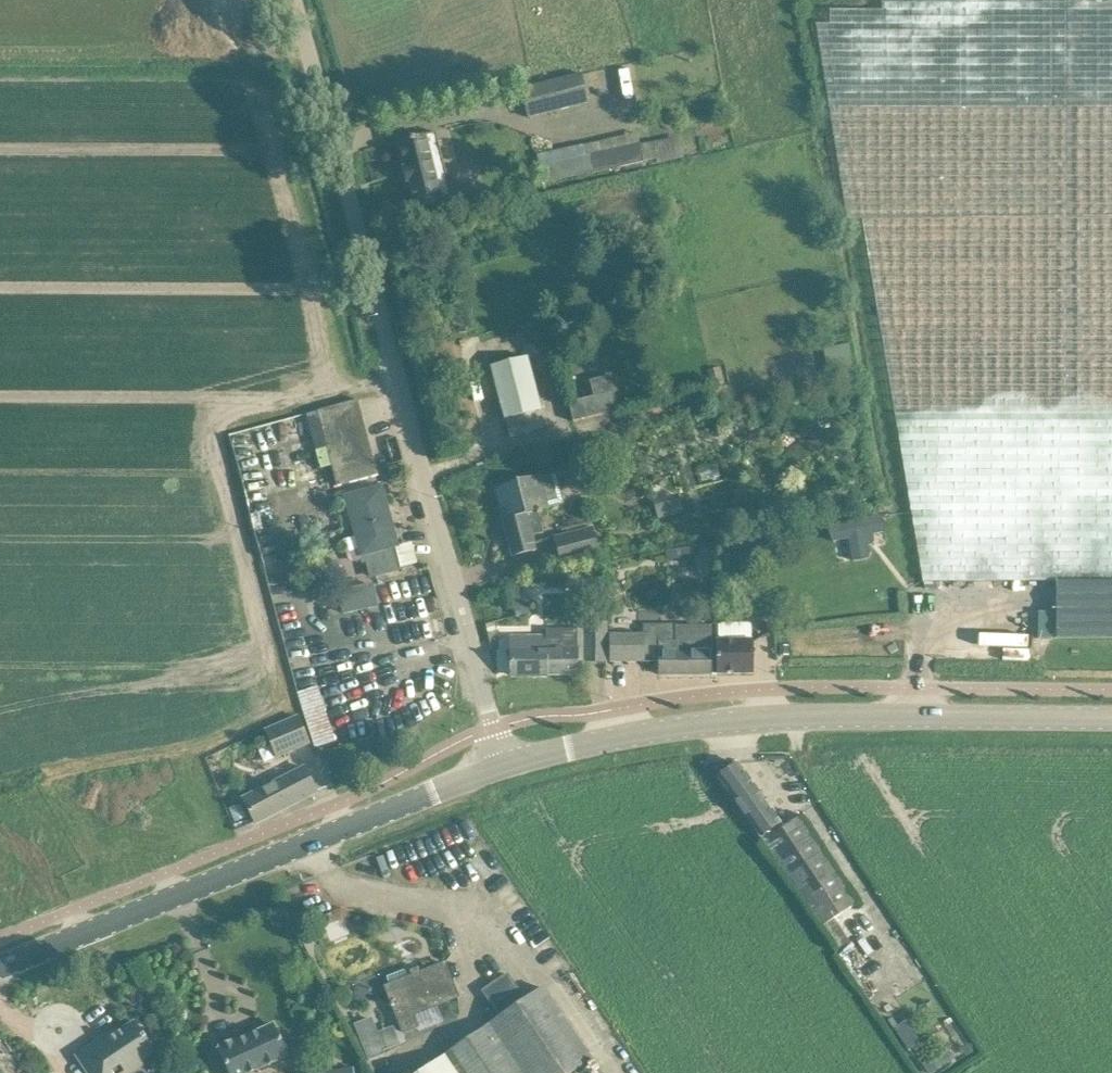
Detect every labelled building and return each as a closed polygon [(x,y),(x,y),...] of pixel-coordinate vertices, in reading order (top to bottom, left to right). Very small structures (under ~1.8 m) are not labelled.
[(882,11),(829,11),(829,25),(816,25),(847,221),(862,221),(923,582),(1056,582),(1111,582),(1111,0),(882,0),(882,11)] [(628,56),(629,79),(644,79),(643,55),(628,56)] [(528,119),(588,104),(580,75),(521,90),(528,119)] [(696,130),(656,136),(659,154),(699,148),(696,130)] [(442,133),(421,138),(399,143),(416,209),(440,203),(431,167),(449,163),(442,133)] [(643,161),(639,144),(552,164),(556,181),(643,161)] [(541,411),(528,358),(491,368),(505,419),(541,411)] [(726,383),(721,366),(707,370),(711,387),(726,383)] [(608,376),(588,381),(592,398),(568,404),(572,422),(617,411),(608,376)] [(358,401),(337,406),(305,415),(320,469),(331,466),(337,487),(378,476),(358,401)] [(534,513),(547,510),(565,505),(557,473),(494,489),(512,557),(535,551),(532,537),(539,535),(534,513)] [(370,492),(349,497),(346,498),(363,562),(367,561),(371,577),(397,571),(391,548),(388,549),(385,536),(393,534),(385,501),(373,504),(370,492)] [(692,496),(674,498),(676,516),(694,514),(692,496)] [(883,533),(880,517),(829,525),(832,543),(849,540),(853,562),(861,562),(869,558),(865,536),(883,533)] [(592,528),(555,536),(561,564),(598,556),(592,528)] [(730,558),(755,557),(754,540),(729,542),(730,558)] [(690,560),(689,549),(665,551),(666,562),(690,560)] [(1056,582),(1056,639),(1111,638),(1111,582),(1056,582)] [(372,587),(350,592),(357,618),(367,615),(372,637),(384,633),(372,587)] [(513,605),(522,603),(522,590),(513,590),(513,605)] [(526,601),(513,605),(517,618),(530,614),(526,601)] [(396,603),(381,605),(383,627),(398,625),(396,603)] [(1050,639),(1051,613),(1038,613),(1038,639),(1050,639)] [(605,624),(606,624),(606,622),(585,622),(585,662),(605,662),(605,624)] [(644,635),(610,635),(610,641),(610,663),(659,663),(659,675),(713,675),(713,653),(711,653),(711,641),(711,626),(676,627),(676,642),(658,642),(659,645),(644,645),(644,635)] [(510,676),(578,676),(578,631),(546,631),(546,638),(510,638),(510,676)] [(754,675),(753,653),(748,653),(747,642),(716,642),(716,653),(717,675),(754,675)] [(332,677),(311,684),(329,739),(350,732),(332,677)] [(309,745),(298,716),(265,729),(276,758),(309,745)] [(787,840),(750,782),(737,764),(718,778),(731,796),(767,852),(835,955),(850,946),(832,919),(855,904),(806,827),(787,840)] [(314,792),(305,770),(304,769),(245,799),(255,823),(314,792)] [(427,873),(439,871),(436,855),(423,858),(427,873)] [(390,986),(385,988),(391,1003),(390,1004),(391,1008),(393,1007),(403,1033),(416,1028),(412,1016),(434,1007),(458,998),(453,984),(444,964),(425,972),(416,976),(407,979),(403,970),(386,977),(390,986)] [(543,989),(525,1002),(507,976),(484,992),(501,1018),(424,1071),(420,1072),(601,1072),(543,989)] [(146,1041),(134,1023),(109,1040),(107,1036),(76,1057),(87,1072),(125,1072),(155,1053),(146,1041)] [(282,1045),(273,1025),(234,1043),(233,1041),(219,1047),(220,1049),(218,1051),(228,1072),(252,1072),(287,1057),(282,1045)] [(378,1043),(366,1049),(372,1062),(384,1055),(378,1043)]
